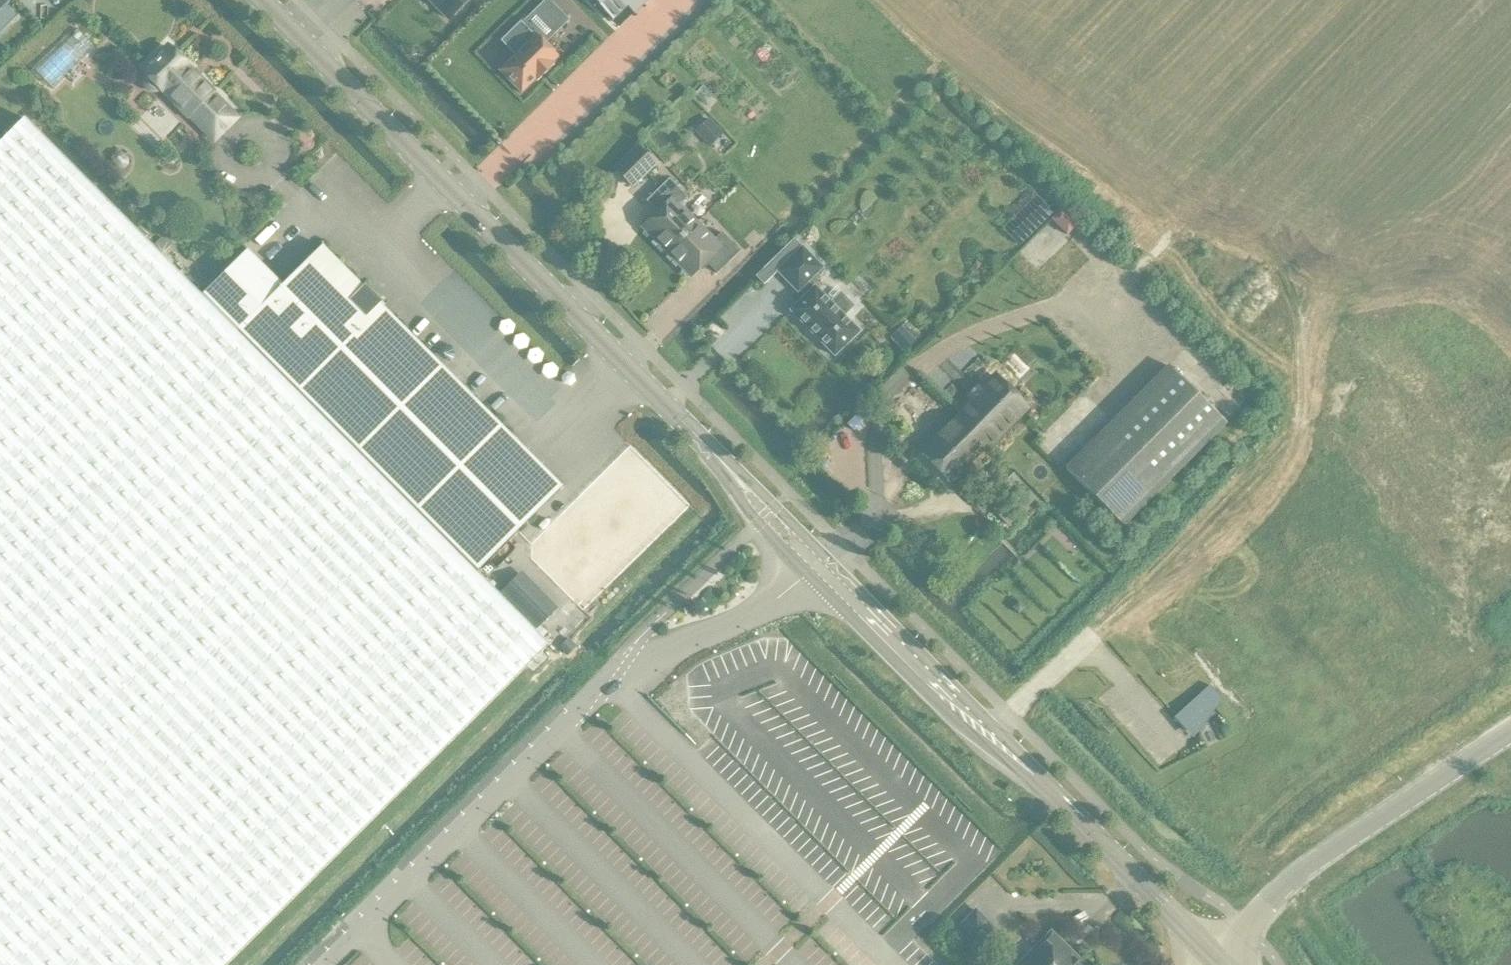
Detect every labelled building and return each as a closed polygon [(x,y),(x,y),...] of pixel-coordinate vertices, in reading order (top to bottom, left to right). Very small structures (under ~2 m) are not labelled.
[(18,14),(7,3),(10,0),(0,0),(0,31),(18,14)] [(448,20),(468,0),(429,0),(448,20)] [(498,71),(521,94),(535,80),(537,82),(554,65),(553,63),(559,58),(545,43),(568,21),(547,0),(545,0),(521,23),(520,22),(500,41),(514,56),(498,71)] [(612,22),(626,8),(634,15),(649,0),(590,0),(612,22)] [(160,91),(161,89),(163,92),(164,92),(181,108),(180,109),(189,118),(190,116),(214,140),(235,118),(212,95),(213,93),(202,82),(201,83),(187,68),(188,68),(168,48),(144,72),(147,75),(144,75),(142,76),(141,79),(141,82),(142,87),(145,91),(149,93),(153,94),(157,94),(160,93),(160,91)] [(476,572),(201,296),(24,118),(0,142),(0,964),(225,964),(547,644),(476,572)] [(709,118),(698,129),(706,136),(716,126),(709,118)] [(612,168),(615,172),(631,189),(656,165),(637,145),(612,168)] [(641,227),(666,252),(696,222),(678,205),(686,197),(668,178),(645,201),(656,212),(641,227)] [(1058,209),(1049,219),(1065,234),(1074,224),(1058,209)] [(696,222),(666,252),(690,277),(705,262),(716,273),(739,251),(721,232),(713,240),(696,222)] [(793,242),(755,279),(762,286),(777,272),(800,249),(793,242)] [(363,287),(322,246),(282,286),(246,251),(201,296),(476,572),(562,487),(504,429),(380,304),(381,303),(378,300),(374,304),(363,293),(367,289),(364,286),(363,287)] [(799,290),(804,296),(789,311),(834,356),(858,331),(842,314),(851,305),(840,293),(830,303),(814,286),(812,288),(806,282),(822,267),(801,247),(800,249),(777,272),(797,292),(799,290)] [(902,328),(891,338),(904,353),(915,343),(902,328)] [(1166,365),(1064,467),(1123,526),(1225,424),(1166,365)] [(995,376),(920,451),(948,480),(1024,404),(995,376)] [(1003,459),(990,472),(1009,492),(997,504),(1011,519),(1037,492),(1003,459)] [(490,562),(482,570),(488,577),(497,569),(490,562)] [(553,611),(518,577),(501,593),(536,628),(553,611)] [(1012,608),(1018,614),(1024,608),(1018,602),(1012,608)] [(1209,687),(1173,720),(1185,733),(1220,700),(1209,687)] [(975,908),(955,929),(975,949),(996,929),(975,908)] [(1021,964),(1085,964),(1078,958),(1077,960),(1051,934),(1021,964)]
